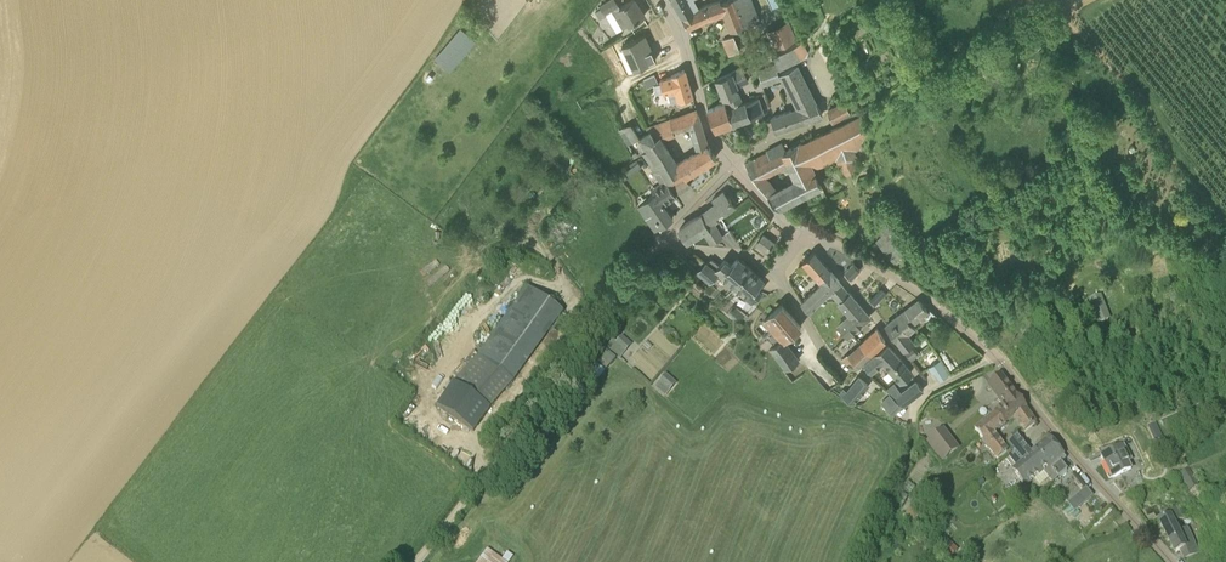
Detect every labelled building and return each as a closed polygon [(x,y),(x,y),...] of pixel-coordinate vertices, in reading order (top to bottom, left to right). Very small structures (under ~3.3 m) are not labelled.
[(616,0),(608,0),(600,5),(605,13),(611,9),(623,28),(644,15),(635,0),(631,0),(620,7),(616,0)] [(682,16),(697,10),(691,0),(673,0),(682,16)] [(722,2),(721,0),(707,6),(697,10),(682,16),(688,26),(700,22),(726,11),(722,2)] [(722,2),(726,11),(733,29),(745,24),(746,27),(761,21),(753,0),(727,0),(722,2)] [(773,25),(779,45),(797,39),(791,20),(773,25)] [(634,69),(656,58),(645,35),(623,45),(634,69)] [(723,39),(729,55),(740,50),(734,35),(723,39)] [(450,71),(463,56),(446,42),(433,58),(450,71)] [(805,57),(803,53),(798,42),(773,53),(780,68),(805,57)] [(782,72),(799,107),(804,120),(823,114),(812,92),(799,64),(782,72)] [(733,69),(733,71),(716,79),(724,97),(726,101),(727,105),(743,99),(736,85),(739,84),(739,85),(749,81),(743,65),(733,69)] [(692,94),(684,69),(671,74),(672,75),(660,80),(666,93),(669,91),(673,102),(692,94)] [(658,82),(654,75),(643,80),(644,82),(641,83),(644,89),(647,88),(653,85),(658,83),(658,82)] [(743,99),(727,105),(726,101),(708,109),(715,129),(753,116),(755,123),(763,120),(761,113),(764,112),(758,97),(744,101),(743,99)] [(832,122),(850,114),(845,101),(827,109),(832,122)] [(775,130),(804,120),(799,107),(771,117),(775,130)] [(660,133),(663,138),(675,134),(674,130),(692,125),(693,129),(702,126),(697,109),(651,126),(653,130),(656,135),(660,133)] [(836,128),(802,143),(813,167),(836,158),(843,176),(862,167),(855,152),(862,149),(866,138),(871,136),(862,117),(836,128)] [(676,163),(663,138),(660,133),(656,135),(653,130),(640,138),(631,123),(619,130),(638,158),(642,155),(644,153),(645,155),(649,153),(653,161),(649,163),(662,184),(666,181),(682,171),(685,176),(716,157),(708,144),(676,163)] [(746,162),(750,169),(787,150),(783,142),(767,151),(756,158),(755,156),(754,157),(754,158),(746,162)] [(750,169),(748,170),(779,207),(822,185),(819,178),(813,167),(802,143),(787,150),(750,169)] [(642,155),(638,158),(639,160),(620,175),(624,181),(643,165),(644,167),(648,164),(642,155)] [(674,194),(672,192),(667,184),(637,206),(646,218),(645,218),(646,219),(647,218),(646,218),(651,214),(661,226),(673,217),(661,202),(674,194)] [(702,213),(708,224),(735,206),(723,190),(713,198),(716,202),(702,213)] [(708,224),(702,213),(700,215),(689,220),(679,229),(687,241),(704,230),(711,241),(729,230),(721,217),(709,225),(708,224)] [(768,251),(774,243),(763,235),(757,243),(768,251)] [(803,261),(820,280),(831,270),(814,250),(803,261)] [(715,270),(720,265),(711,258),(707,263),(708,264),(715,270)] [(734,287),(750,268),(738,258),(731,265),(725,259),(720,265),(715,270),(719,274),(734,287)] [(719,274),(715,270),(708,264),(707,263),(706,262),(695,274),(709,286),(719,274)] [(851,278),(860,270),(853,263),(845,271),(851,278)] [(763,279),(750,268),(734,287),(752,302),(761,291),(757,287),(763,279)] [(845,288),(839,281),(840,281),(831,270),(820,280),(821,282),(801,301),(808,310),(829,292),(839,303),(840,302),(840,301),(849,293),(845,288)] [(514,381),(563,312),(527,287),(479,356),(514,381)] [(878,302),(887,294),(881,288),(872,296),(878,302)] [(849,293),(840,301),(840,302),(851,314),(855,311),(863,321),(866,323),(865,324),(868,327),(874,322),(850,292),(849,293)] [(1098,323),(1111,320),(1105,295),(1092,298),(1098,323)] [(908,333),(915,327),(912,323),(928,309),(919,299),(896,317),(908,333)] [(766,318),(757,326),(773,346),(782,339),(784,341),(801,326),(781,304),(771,314),(766,309),(761,313),(766,318)] [(931,322),(937,315),(930,309),(924,316),(931,322)] [(863,321),(855,311),(851,314),(851,315),(838,325),(847,336),(863,321)] [(915,342),(908,333),(896,317),(886,325),(897,340),(911,359),(918,353),(912,344),(915,342)] [(876,329),(860,344),(871,355),(887,341),(876,329)] [(620,360),(632,346),(622,337),(610,351),(620,360)] [(782,339),(773,346),(769,349),(785,369),(798,359),(784,341),(782,339)] [(871,355),(860,344),(851,353),(849,351),(846,353),(847,354),(842,358),(846,363),(849,360),(852,363),(854,361),(859,366),(871,355)] [(905,365),(888,344),(877,353),(866,363),(872,370),(883,360),(894,373),(901,381),(911,372),(905,365)] [(949,373),(940,359),(930,366),(934,371),(936,370),(941,378),(949,373)] [(601,380),(608,371),(601,366),(595,375),(601,380)] [(665,397),(676,385),(666,375),(655,388),(665,397)] [(853,403),(868,383),(860,377),(854,383),(848,392),(844,389),(840,394),(853,403)] [(1023,409),(1025,408),(1001,377),(990,386),(1005,405),(995,413),(995,414),(1004,424),(1014,417),(1023,409)] [(903,405),(923,389),(916,380),(902,392),(894,384),(887,390),(890,394),(902,404),(903,405)] [(902,404),(890,394),(882,403),(893,413),(902,404)] [(991,434),(1004,424),(995,414),(975,430),(982,441),(982,442),(995,460),(1005,452),(991,434)] [(1025,431),(1036,424),(1030,416),(1019,424),(1025,431)] [(1156,423),(1148,427),(1155,442),(1164,438),(1156,423)] [(943,460),(958,449),(944,432),(929,443),(943,460)] [(1008,455),(1019,468),(1031,454),(1016,434),(1007,442),(1013,450),(1008,455)] [(1049,439),(1036,450),(1049,466),(1043,471),(1053,483),(1068,470),(1061,462),(1066,458),(1049,439)] [(1112,478),(1131,469),(1127,462),(1131,460),(1123,444),(1101,455),(1112,478)] [(1043,471),(1049,466),(1036,450),(1031,454),(1019,468),(1014,473),(1026,486),(1043,471)] [(1190,491),(1199,485),(1189,468),(1179,475),(1190,491)] [(1072,470),(1058,481),(1069,495),(1083,484),(1072,470)] [(1068,497),(1070,500),(1087,487),(1085,484),(1068,497)] [(902,507),(907,497),(902,494),(896,504),(902,507)] [(1076,513),(1083,508),(1076,499),(1069,505),(1076,513)] [(911,524),(925,511),(918,504),(905,517),(911,524)] [(1168,511),(1186,547),(1180,551),(1182,556),(1184,559),(1199,552),(1187,527),(1182,530),(1177,521),(1182,518),(1176,504),(1167,508),(1168,511)] [(1186,547),(1168,511),(1157,516),(1159,520),(1157,521),(1173,554),(1180,551),(1186,547)] [(504,561),(511,561),(515,556),(509,552),(503,561),(504,561)]
